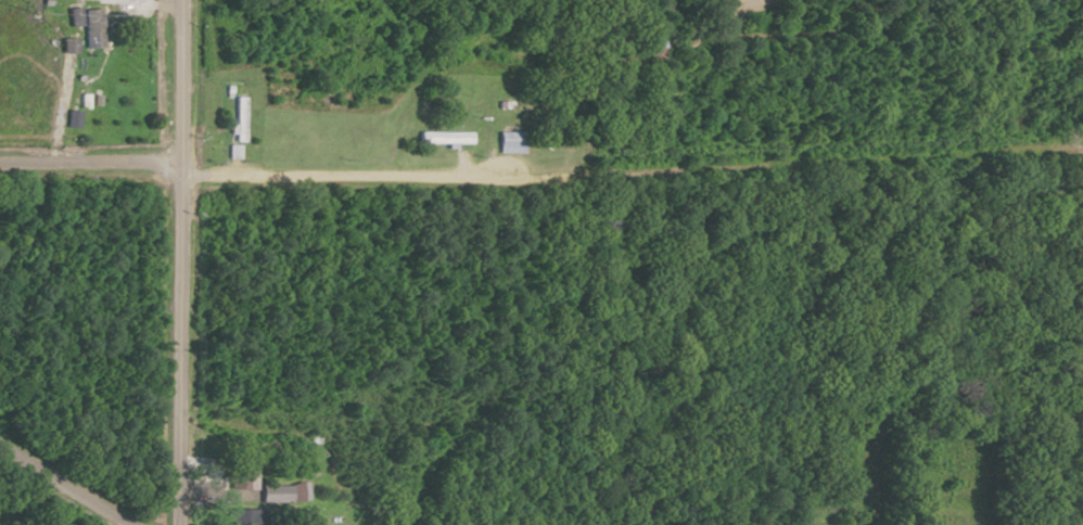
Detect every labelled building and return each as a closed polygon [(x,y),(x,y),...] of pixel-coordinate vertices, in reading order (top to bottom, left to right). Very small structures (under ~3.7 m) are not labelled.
[(84,9),(84,48),(101,48),(101,9),(84,9)] [(234,142),(245,142),(245,97),(234,97),(234,142)] [(469,132),(417,132),(417,144),(469,144),(469,132)] [(497,153),(523,153),(523,132),(497,132),(497,153)] [(302,502),(302,486),(260,486),(260,502),(302,502)] [(259,508),(222,508),(222,524),(259,524),(259,508)]
